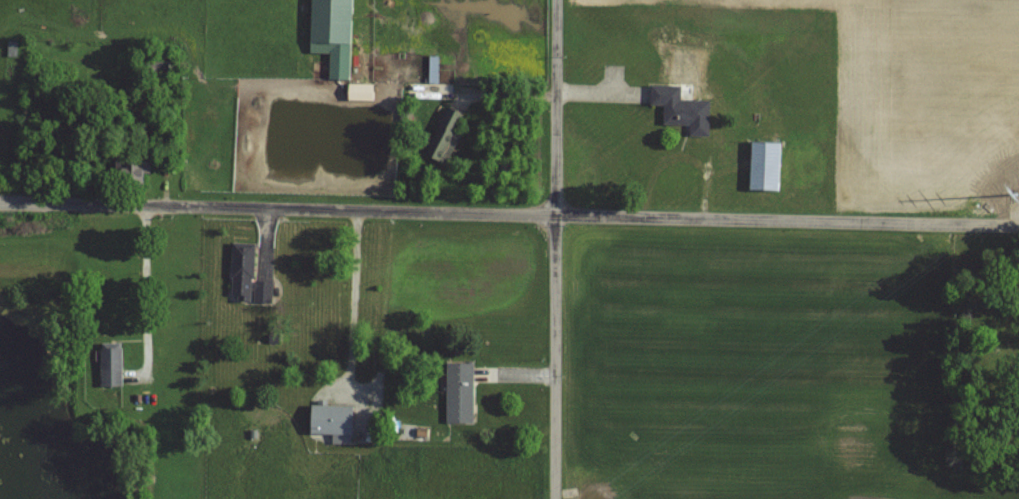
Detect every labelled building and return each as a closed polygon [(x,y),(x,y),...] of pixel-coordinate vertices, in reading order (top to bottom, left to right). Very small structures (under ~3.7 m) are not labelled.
[(330,42),(330,79),(351,79),(351,42),(330,42)] [(375,100),(375,83),(350,83),(350,100),(375,100)] [(707,137),(708,101),(678,100),(678,87),(648,86),(648,105),(661,105),(661,125),(687,125),(687,137),(707,137)] [(447,164),(461,134),(456,132),(465,114),(449,106),(425,153),(447,164)] [(778,192),(778,143),(747,143),(747,192),(778,192)] [(148,157),(115,157),(115,185),(148,185),(148,157)] [(256,243),(233,242),(232,295),(239,295),(238,301),(272,302),(273,281),(255,281),(256,243)] [(101,386),(123,386),(123,348),(101,348),(101,386)] [(447,423),(475,423),(475,363),(447,363),(447,423)] [(313,433),(354,434),(355,405),(313,405),(313,433)]
